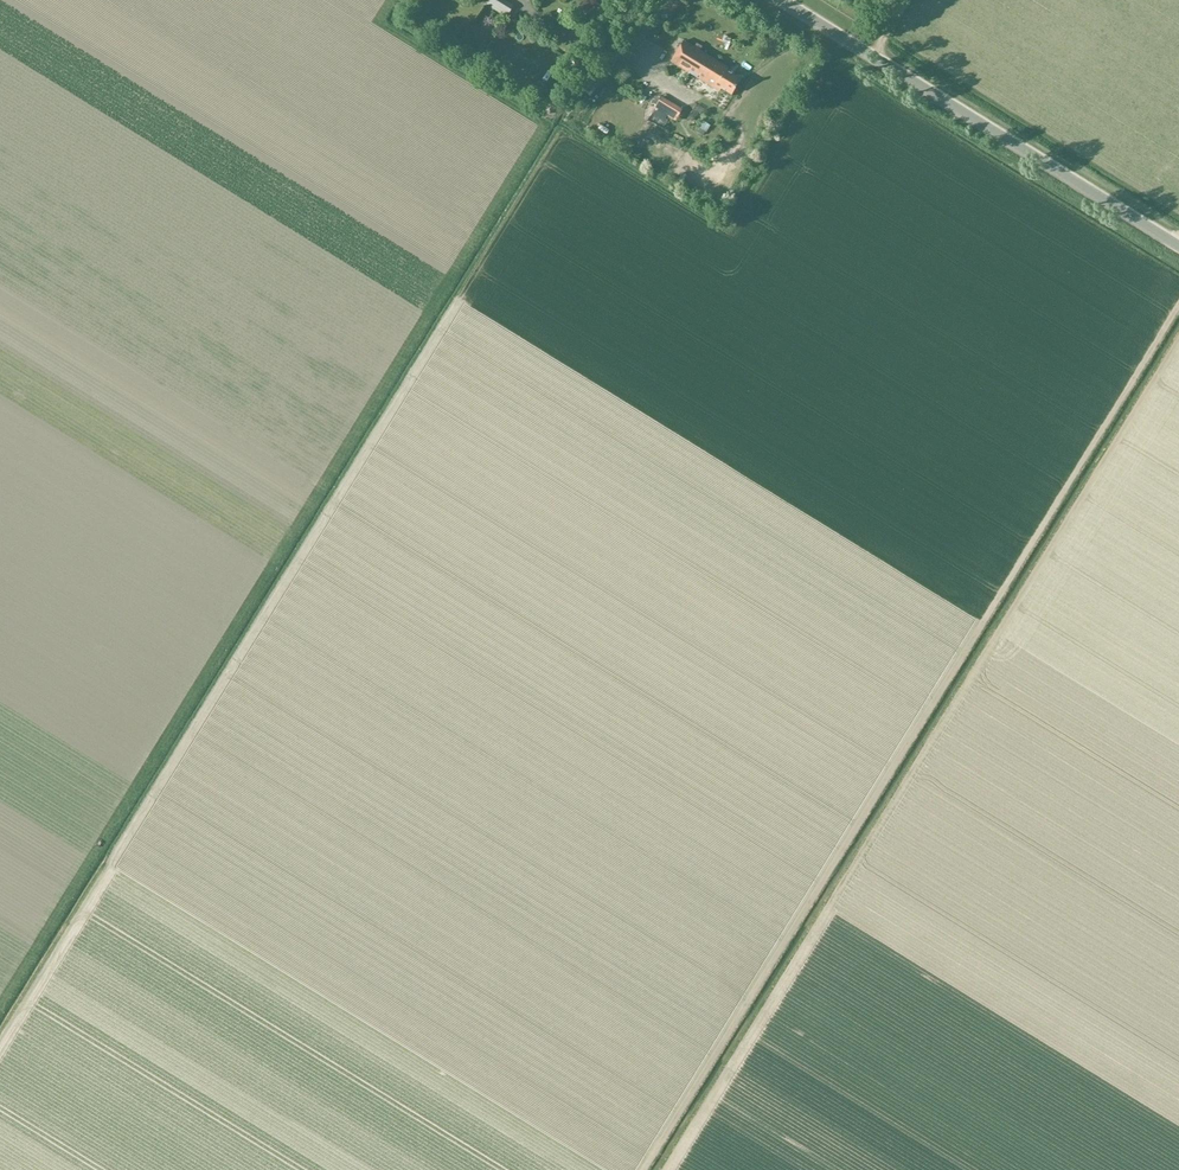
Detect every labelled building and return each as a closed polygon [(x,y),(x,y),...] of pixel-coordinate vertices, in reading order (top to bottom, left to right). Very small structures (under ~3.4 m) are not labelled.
[(514,7),(503,0),(489,0),(485,6),(507,18),(514,7)] [(683,42),(671,62),(719,92),(721,89),(732,96),(735,91),(735,90),(740,81),(726,73),(728,70),(683,42)] [(675,122),(682,110),(661,97),(654,109),(675,122)] [(706,133),(710,126),(703,121),(699,128),(706,133)] [(977,589),(965,617),(974,620),(985,593),(977,589)]
